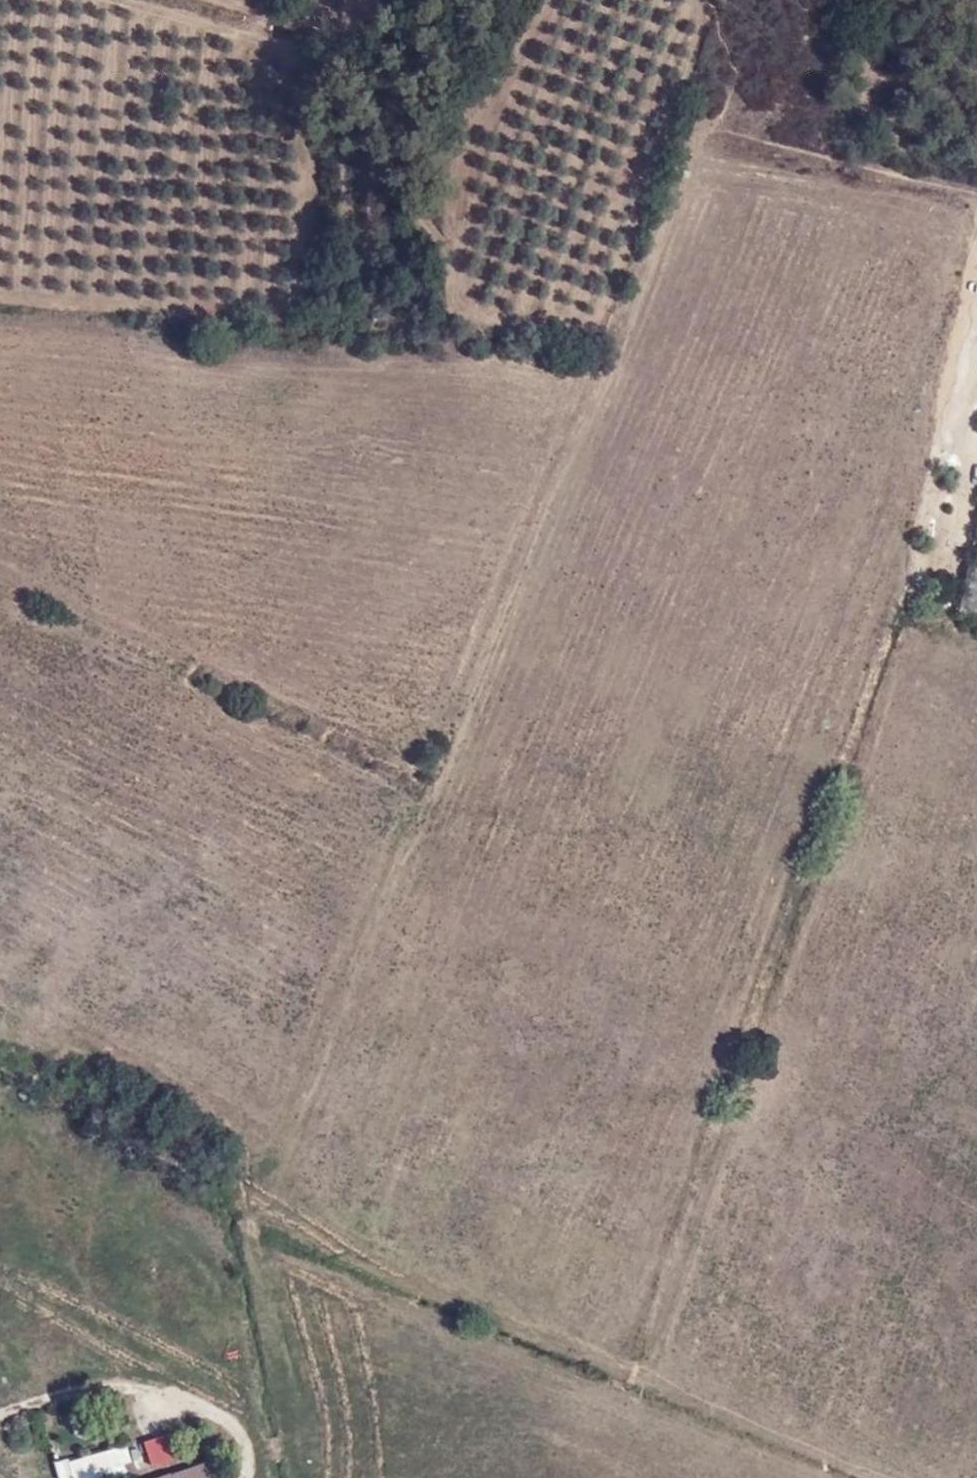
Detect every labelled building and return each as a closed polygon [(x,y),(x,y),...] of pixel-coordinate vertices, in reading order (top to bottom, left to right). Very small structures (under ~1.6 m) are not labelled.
[(170,1429),(144,1437),(152,1463),(179,1455),(170,1429)] [(68,1458),(74,1477),(116,1477),(128,1474),(124,1460),(135,1457),(129,1438),(68,1458)] [(147,1477),(201,1477),(218,1472),(211,1453),(147,1477)]
